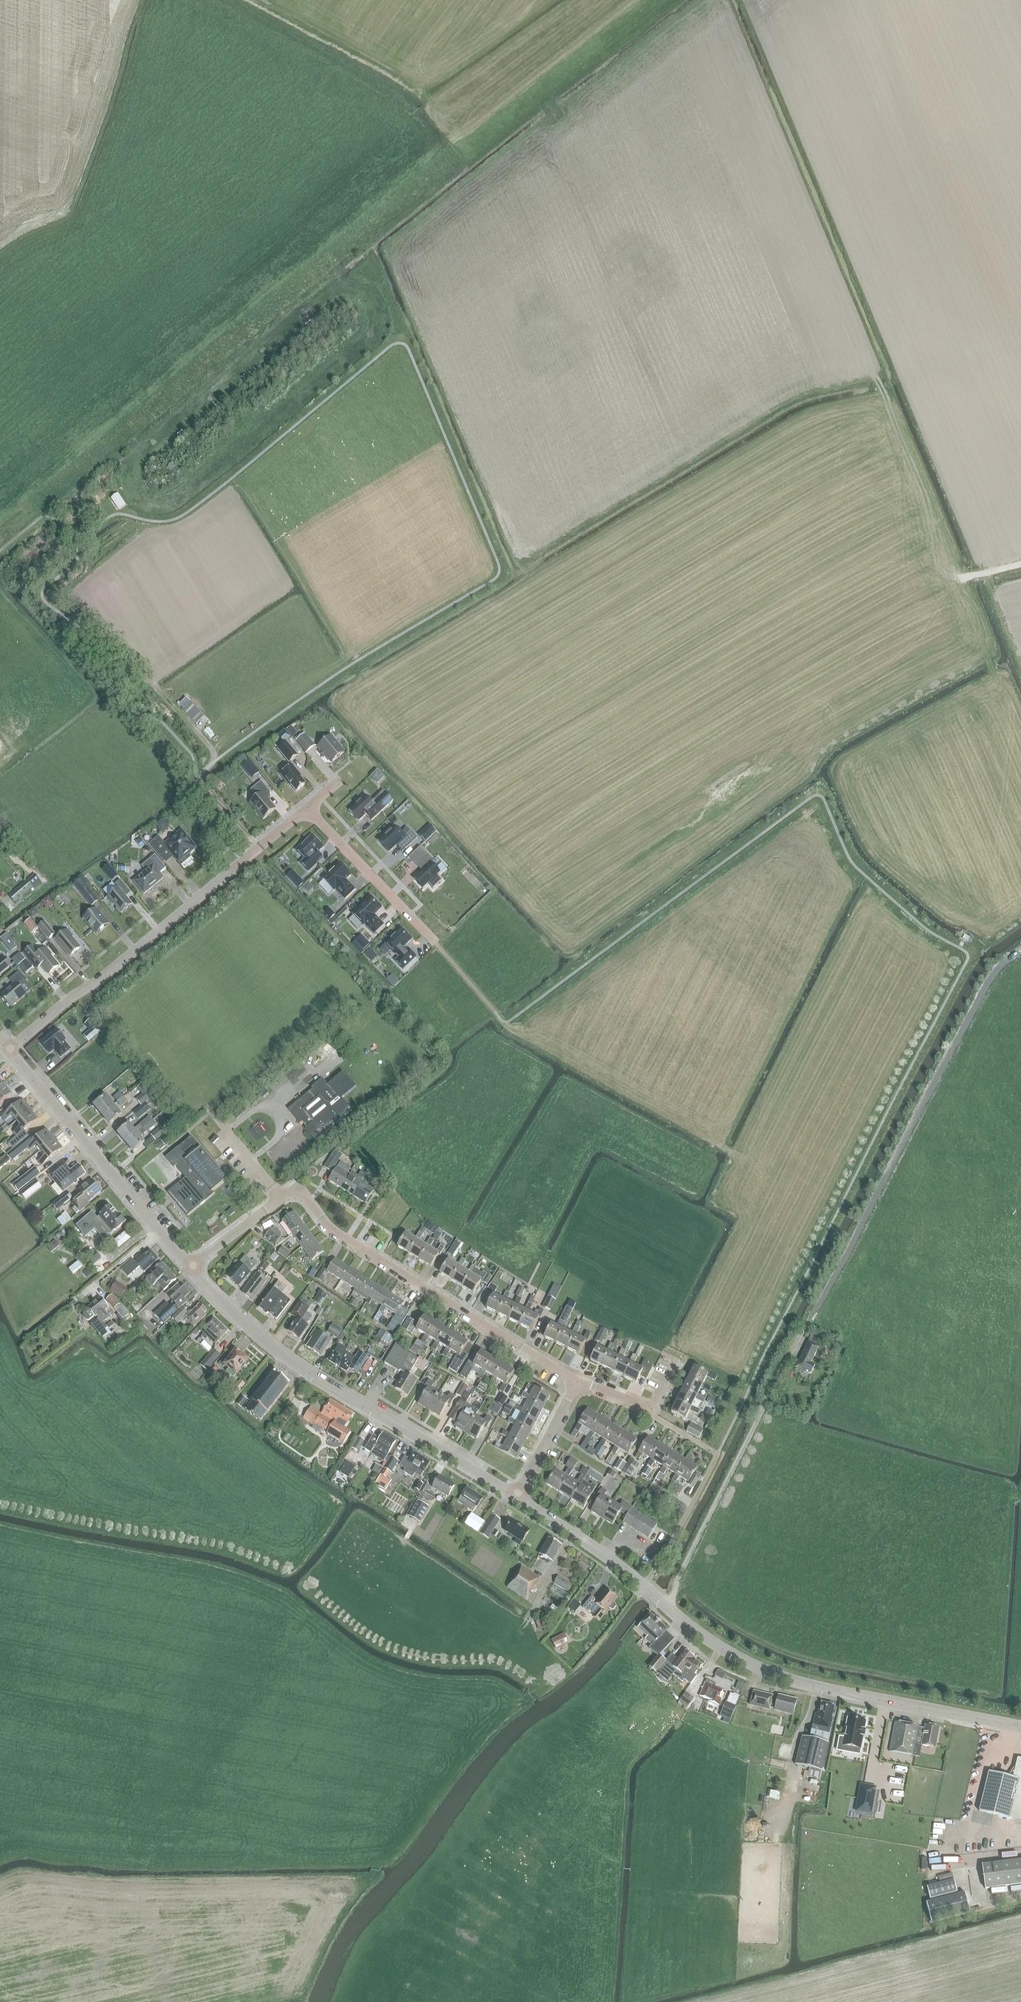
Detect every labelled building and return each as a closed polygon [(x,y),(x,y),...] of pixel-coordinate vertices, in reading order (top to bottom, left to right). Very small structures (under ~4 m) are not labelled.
[(117,494),(111,499),(119,510),(125,506),(117,494)] [(190,703),(182,710),(196,725),(204,718),(190,703)] [(284,741),(289,737),(284,732),(277,737),(280,741),(284,741)] [(315,746),(304,734),(294,741),(305,754),(315,746)] [(318,747),(321,751),(331,762),(343,752),(330,737),(318,747)] [(278,750),(289,763),(297,756),(286,743),(278,750)] [(245,772),(253,765),(249,760),(241,767),(245,772)] [(297,774),(298,773),(292,765),(280,775),(290,787),(291,786),(296,792),(305,784),(297,774)] [(376,783),(382,778),(376,772),(370,777),(376,783)] [(256,798),(250,804),(263,819),(275,809),(265,797),(270,793),(261,781),(250,790),(256,798)] [(349,811),(359,821),(375,807),(380,813),(393,801),(383,791),(371,802),(365,796),(349,811)] [(182,814),(185,807),(178,805),(176,812),(182,814)] [(156,825),(163,832),(169,825),(162,818),(156,825)] [(394,827),(378,841),(389,852),(396,846),(399,843),(406,849),(417,839),(407,828),(401,834),(394,827)] [(195,848),(181,831),(165,845),(158,837),(150,844),(159,855),(167,849),(184,868),(193,860),(188,854),(195,848)] [(418,836),(424,843),(430,838),(424,831),(418,836)] [(300,863),(308,872),(323,858),(317,853),(323,848),(311,836),(296,851),(304,860),(300,863)] [(145,845),(140,839),(137,841),(142,847),(145,845)] [(422,871),(414,879),(423,888),(428,884),(433,889),(442,880),(437,875),(440,872),(432,863),(434,861),(426,853),(415,863),(422,871)] [(134,882),(144,894),(164,878),(160,874),(166,869),(155,855),(141,866),(146,872),(134,882)] [(348,883),(348,884),(345,881),(350,876),(346,871),(346,869),(345,867),(344,866),(342,865),(340,865),(339,864),(323,879),(334,891),(335,890),(344,900),(355,890),(349,884),(348,883)] [(111,869),(106,873),(112,880),(117,876),(111,869)] [(33,888),(40,882),(34,874),(27,881),(33,888)] [(72,885),(79,893),(85,887),(79,879),(72,885)] [(300,879),(294,885),(298,889),(304,883),(300,879)] [(8,896),(9,898),(15,903),(33,888),(27,881),(27,880),(8,896)] [(113,904),(121,913),(132,905),(123,894),(128,890),(120,880),(115,885),(118,888),(106,898),(112,905),(113,904)] [(308,893),(314,887),(308,882),(302,888),(308,893)] [(84,899),(90,907),(97,901),(91,893),(84,899)] [(46,910),(54,903),(48,896),(40,902),(46,910)] [(384,925),(374,915),(381,909),(371,897),(353,915),(363,926),(364,925),(373,934),(384,925)] [(37,915),(37,913),(34,908),(28,913),(32,918),(37,915)] [(83,919),(96,934),(108,924),(95,909),(83,919)] [(328,921),(335,915),(329,909),(323,915),(328,921)] [(25,924),(28,929),(35,924),(31,919),(25,924)] [(38,927),(48,940),(55,934),(44,921),(38,927)] [(385,944),(395,955),(411,940),(401,929),(385,944)] [(55,940),(70,957),(80,948),(71,938),(73,936),(67,930),(55,940)] [(7,935),(1,939),(11,952),(17,947),(7,935)] [(353,942),(362,951),(369,944),(361,935),(353,942)] [(48,975),(58,966),(49,956),(51,954),(46,948),(38,955),(31,947),(23,954),(36,969),(41,966),(48,975)] [(371,962),(377,957),(370,949),(364,954),(371,962)] [(408,949),(395,961),(403,970),(416,957),(408,949)] [(15,956),(21,963),(25,959),(19,953),(15,956)] [(11,965),(5,958),(0,962),(0,974),(11,965)] [(24,973),(31,966),(25,960),(18,966),(24,973)] [(1,997),(11,1008),(26,995),(19,987),(27,981),(19,972),(9,980),(14,986),(1,997)] [(386,979),(393,986),(398,981),(392,974),(386,979)] [(90,1019),(84,1024),(89,1030),(83,1035),(88,1042),(100,1031),(90,1019)] [(60,1057),(70,1049),(63,1041),(65,1040),(56,1030),(40,1043),(49,1053),(55,1049),(57,1052),(56,1052),(60,1057)] [(293,1111),(302,1122),(307,1128),(305,1129),(315,1142),(352,1111),(342,1099),(356,1087),(343,1072),(327,1085),(323,1080),(288,1110),(291,1113),(293,1111)] [(0,1086),(0,1103),(11,1094),(2,1084),(0,1086)] [(148,1090),(136,1100),(141,1106),(153,1096),(148,1090)] [(117,1102),(123,1097),(119,1093),(113,1098),(117,1102)] [(94,1106),(102,1115),(113,1105),(105,1096),(94,1106)] [(126,1101),(123,1097),(117,1102),(120,1106),(126,1101)] [(11,1116),(16,1121),(29,1110),(21,1101),(8,1112),(1,1118),(4,1122),(11,1116)] [(138,1119),(150,1109),(145,1103),(133,1113),(138,1119)] [(225,1104),(217,1110),(222,1115),(229,1108),(225,1104)] [(109,1124),(121,1115),(113,1105),(102,1115),(109,1124)] [(29,1110),(16,1121),(21,1127),(13,1133),(17,1137),(9,1143),(13,1148),(28,1135),(24,1131),(37,1120),(29,1110)] [(149,1117),(140,1125),(133,1130),(129,1124),(117,1134),(125,1143),(152,1121),(149,1117)] [(155,1125),(152,1121),(125,1143),(133,1153),(145,1143),(140,1138),(155,1125)] [(151,1135),(156,1141),(165,1133),(160,1127),(151,1135)] [(36,1145),(41,1151),(54,1139),(46,1130),(33,1141),(27,1146),(26,1147),(27,1149),(29,1151),(36,1145)] [(33,1141),(29,1136),(7,1155),(13,1161),(27,1149),(26,1147),(27,1146),(33,1141)] [(212,1192),(227,1180),(200,1148),(187,1159),(183,1153),(191,1146),(194,1150),(198,1147),(190,1137),(178,1148),(178,1147),(165,1158),(174,1168),(176,1166),(185,1178),(171,1190),(178,1199),(175,1202),(187,1217),(214,1194),(212,1192)] [(54,1139),(41,1151),(45,1156),(38,1162),(41,1166),(48,1160),(49,1160),(62,1149),(54,1139)] [(161,1142),(156,1146),(160,1151),(165,1146),(161,1142)] [(342,1156),(335,1151),(324,1169),(331,1173),(342,1156)] [(9,1161),(6,1157),(0,1162),(0,1169),(9,1161)] [(328,1181),(341,1188),(349,1175),(348,1174),(351,1170),(340,1163),(337,1167),(328,1181)] [(63,1164),(49,1176),(51,1178),(56,1184),(63,1193),(74,1184),(75,1185),(78,1182),(77,1181),(85,1174),(78,1165),(70,1172),(63,1164)] [(20,1185),(16,1189),(18,1191),(40,1174),(35,1167),(17,1181),(20,1185)] [(341,1188),(353,1196),(361,1183),(361,1182),(365,1175),(361,1172),(356,1179),(349,1175),(341,1188)] [(25,1199),(41,1187),(35,1180),(19,1192),(25,1199)] [(101,1192),(91,1181),(79,1191),(83,1196),(74,1205),(75,1206),(74,1208),(78,1213),(79,1211),(80,1212),(90,1203),(88,1202),(101,1192)] [(361,1183),(353,1196),(365,1204),(374,1190),(361,1183)] [(60,1199),(53,1204),(56,1207),(62,1202),(63,1204),(72,1198),(68,1193),(60,1199)] [(118,1216),(110,1206),(95,1219),(90,1214),(76,1227),(81,1233),(85,1238),(98,1227),(101,1231),(104,1229),(110,1236),(114,1232),(125,1223),(119,1215),(118,1216)] [(282,1221),(292,1234),(304,1226),(294,1212),(282,1221)] [(62,1226),(67,1222),(63,1218),(62,1216),(57,1220),(62,1226)] [(424,1228),(428,1231),(433,1224),(429,1222),(424,1228)] [(292,1234),(302,1247),(313,1239),(304,1226),(292,1234)] [(264,1237),(274,1245),(280,1238),(269,1230),(264,1237)] [(397,1247),(409,1254),(417,1241),(418,1242),(423,1234),(419,1232),(414,1239),(406,1234),(397,1247)] [(437,1232),(433,1239),(437,1242),(441,1235),(437,1232)] [(409,1254),(410,1255),(419,1261),(427,1247),(429,1248),(434,1241),(430,1238),(425,1246),(418,1242),(417,1241),(409,1254)] [(313,1239),(302,1247),(311,1260),(323,1252),(313,1239)] [(49,1246),(53,1251),(59,1246),(55,1241),(49,1246)] [(429,1248),(427,1247),(419,1261),(430,1268),(438,1255),(439,1256),(444,1247),(440,1245),(436,1253),(429,1248)] [(277,1253),(286,1259),(290,1253),(282,1247),(277,1253)] [(447,1253),(452,1256),(456,1251),(451,1248),(447,1253)] [(121,1271),(128,1278),(139,1267),(144,1272),(158,1260),(150,1251),(146,1254),(145,1253),(135,1262),(133,1260),(121,1271)] [(255,1266),(245,1257),(239,1264),(238,1263),(227,1277),(238,1287),(250,1273),(249,1273),(255,1266)] [(461,1268),(465,1261),(462,1258),(457,1266),(448,1261),(440,1274),(451,1281),(459,1268),(461,1268)] [(327,1272),(341,1280),(349,1268),(335,1259),(327,1272)] [(176,1280),(161,1263),(153,1271),(146,1278),(153,1286),(156,1283),(164,1291),(176,1280)] [(471,1275),(476,1267),(472,1265),(467,1273),(461,1268),(459,1268),(451,1281),(462,1287),(470,1274),(471,1275)] [(313,1278),(317,1271),(312,1268),(308,1275),(313,1278)] [(341,1280),(355,1289),(362,1277),(349,1268),(341,1280)] [(462,1287),(473,1294),(480,1281),(482,1282),(487,1274),(483,1272),(478,1279),(471,1275),(470,1274),(462,1287)] [(242,1293),(252,1300),(266,1281),(265,1280),(266,1278),(264,1276),(263,1278),(257,1274),(242,1293)] [(322,1282),(324,1278),(318,1274),(315,1278),(322,1282)] [(488,1274),(482,1283),(486,1285),(492,1277),(488,1274)] [(353,1292),(366,1300),(376,1285),(362,1277),(355,1289),(353,1292)] [(154,1314),(163,1324),(186,1303),(183,1299),(189,1294),(179,1283),(167,1295),(173,1302),(169,1306),(166,1303),(159,1310),(154,1314)] [(276,1320),(290,1303),(281,1296),(287,1289),(279,1283),(274,1289),(273,1289),(258,1308),(266,1314),(268,1313),(276,1320)] [(491,1283),(487,1288),(494,1292),(497,1287),(491,1283)] [(372,1300),(382,1306),(389,1294),(376,1285),(366,1300),(367,1300),(365,1303),(368,1305),(372,1300)] [(122,1286),(116,1295),(121,1298),(127,1289),(122,1286)] [(519,1299),(524,1289),(519,1287),(514,1296),(517,1297),(519,1299)] [(486,1308),(498,1314),(504,1300),(506,1301),(510,1294),(506,1292),(502,1299),(493,1295),(486,1308)] [(318,1304),(323,1298),(318,1294),(313,1301),(318,1304)] [(389,1294),(382,1306),(396,1315),(403,1303),(389,1294)] [(106,1300),(122,1319),(128,1314),(120,1304),(120,1305),(112,1296),(106,1300)] [(498,1314),(509,1320),(516,1306),(517,1307),(521,1300),(519,1299),(517,1297),(513,1305),(506,1301),(504,1300),(498,1314)] [(98,1334),(107,1328),(103,1323),(109,1317),(104,1311),(109,1308),(101,1298),(87,1309),(88,1310),(83,1314),(83,1317),(86,1320),(88,1321),(94,1317),(94,1318),(97,1316),(99,1319),(91,1325),(98,1334)] [(354,1307),(358,1302),(352,1298),(349,1304),(354,1307)] [(544,1309),(550,1311),(555,1301),(549,1298),(544,1309)] [(572,1310),(575,1302),(570,1300),(567,1307),(572,1310)] [(288,1332),(298,1339),(307,1326),(306,1325),(311,1317),(306,1313),(309,1308),(300,1301),(291,1315),(296,1318),(293,1322),(293,1324),(288,1332)] [(509,1320),(520,1326),(527,1312),(529,1313),(532,1305),(531,1304),(528,1303),(525,1310),(517,1307),(516,1306),(509,1320)] [(184,1317),(185,1319),(194,1327),(205,1316),(204,1314),(206,1311),(199,1304),(191,1312),(190,1310),(187,1313),(182,1308),(172,1318),(177,1324),(184,1317)] [(544,1338),(556,1343),(563,1330),(564,1330),(568,1323),(566,1322),(572,1310),(567,1307),(566,1307),(556,1326),(551,1324),(544,1338)] [(527,1312),(520,1326),(532,1331),(538,1318),(540,1319),(544,1311),(540,1309),(536,1316),(529,1313),(527,1312)] [(396,1319),(402,1323),(407,1314),(401,1310),(396,1319)] [(401,1328),(411,1334),(417,1324),(408,1317),(401,1328)] [(424,1345),(428,1337),(427,1337),(435,1323),(424,1317),(416,1330),(424,1335),(420,1342),(424,1345)] [(228,1332),(213,1318),(201,1331),(203,1334),(201,1336),(205,1340),(208,1338),(215,1345),(228,1332)] [(327,1332),(337,1339),(343,1330),(333,1323),(327,1332)] [(435,1351),(439,1344),(438,1343),(446,1330),(435,1323),(427,1337),(428,1337),(435,1342),(431,1349),(435,1351)] [(556,1343),(567,1349),(574,1335),(576,1336),(579,1329),(575,1327),(571,1334),(564,1330),(563,1330),(556,1343)] [(121,1339),(126,1335),(120,1328),(115,1332),(121,1339)] [(594,1342),(601,1345),(608,1331),(601,1328),(594,1342)] [(313,1338),(307,1347),(320,1356),(331,1341),(315,1330),(311,1337),(313,1338)] [(445,1358),(450,1351),(448,1350),(457,1337),(446,1330),(438,1343),(439,1344),(446,1348),(442,1355),(445,1358)] [(574,1335),(567,1349),(578,1355),(585,1341),(587,1342),(590,1334),(586,1332),(583,1340),(576,1336),(574,1335)] [(389,1349),(395,1339),(386,1333),(380,1343),(389,1349)] [(448,1350),(450,1351),(457,1355),(448,1368),(456,1373),(467,1355),(462,1352),(468,1343),(457,1337),(448,1350)] [(407,1396),(416,1380),(412,1378),(408,1375),(414,1366),(418,1359),(404,1351),(406,1348),(397,1342),(384,1363),(399,1372),(400,1371),(404,1373),(395,1388),(407,1396)] [(811,1373),(814,1366),(810,1364),(818,1347),(808,1342),(795,1368),(805,1373),(806,1371),(811,1373)] [(590,1361),(602,1366),(609,1353),(610,1354),(615,1345),(610,1343),(606,1351),(597,1347),(590,1361)] [(328,1361),(346,1373),(349,1369),(358,1374),(368,1358),(358,1352),(355,1358),(345,1352),(346,1350),(338,1345),(328,1361)] [(416,1355),(419,1349),(413,1345),(410,1351),(416,1355)] [(602,1366),(613,1372),(620,1358),(622,1359),(626,1351),(621,1349),(617,1357),(610,1354),(609,1353),(602,1366)] [(214,1350),(203,1362),(209,1368),(220,1355),(214,1350)] [(223,1368),(225,1366),(229,1370),(227,1373),(233,1378),(235,1375),(236,1375),(248,1361),(236,1351),(230,1359),(226,1356),(219,1364),(223,1368)] [(481,1380),(485,1373),(484,1372),(492,1359),(481,1352),(474,1364),(468,1361),(459,1376),(466,1380),(475,1366),(481,1370),(477,1377),(481,1380)] [(613,1372),(624,1378),(631,1364),(633,1365),(637,1357),(633,1354),(629,1363),(622,1359),(620,1358),(613,1372)] [(492,1386),(496,1379),(495,1378),(503,1365),(492,1359),(484,1372),(485,1373),(492,1377),(488,1384),(492,1386)] [(631,1364),(624,1378),(636,1384),(639,1376),(646,1380),(652,1367),(647,1365),(648,1362),(644,1360),(640,1368),(633,1365),(631,1364)] [(495,1378),(496,1379),(503,1384),(499,1391),(503,1393),(507,1386),(506,1385),(514,1372),(503,1365),(495,1378)] [(213,1366),(207,1372),(212,1376),(217,1370),(213,1366)] [(694,1367),(688,1379),(702,1386),(703,1384),(706,1377),(714,1381),(717,1377),(708,1372),(707,1374),(694,1367)] [(243,1408),(246,1410),(245,1411),(260,1421),(267,1412),(267,1413),(290,1384),(275,1372),(252,1401),(250,1399),(243,1408)] [(688,1379),(682,1390),(696,1397),(697,1395),(701,1388),(709,1392),(711,1388),(703,1384),(702,1386),(688,1379)] [(418,1404),(428,1410),(439,1394),(431,1389),(434,1384),(429,1381),(423,1389),(426,1391),(418,1404)] [(235,1396),(241,1388),(237,1385),(230,1393),(235,1396)] [(455,1395),(461,1398),(465,1392),(467,1389),(461,1385),(455,1395)] [(521,1397),(527,1400),(528,1400),(543,1408),(550,1395),(534,1387),(530,1396),(523,1393),(521,1397)] [(682,1390),(677,1401),(691,1408),(692,1406),(695,1399),(703,1404),(705,1399),(697,1395),(696,1397),(682,1390)] [(302,1401),(306,1395),(300,1391),(296,1397),(302,1401)] [(454,1427),(465,1433),(475,1416),(467,1411),(470,1406),(465,1403),(470,1395),(465,1392),(461,1398),(455,1409),(462,1414),(454,1427)] [(439,1394),(428,1410),(439,1417),(447,1404),(449,1406),(455,1397),(450,1394),(447,1399),(439,1394)] [(502,1406),(507,1398),(502,1394),(496,1403),(502,1406)] [(242,1396),(236,1404),(241,1408),(247,1400),(242,1396)] [(709,1396),(706,1402),(715,1407),(718,1400),(709,1396)] [(344,1429),(353,1415),(330,1400),(320,1415),(310,1409),(303,1419),(314,1426),(315,1424),(328,1432),(327,1434),(342,1444),(350,1432),(344,1429)] [(514,1410),(521,1413),(536,1421),(543,1408),(528,1400),(527,1400),(523,1409),(517,1405),(515,1409),(514,1410)] [(691,1408),(677,1401),(671,1413),(685,1420),(689,1411),(697,1415),(700,1410),(692,1406),(691,1408)] [(497,1416),(501,1408),(492,1403),(488,1410),(497,1416)] [(511,1407),(506,1405),(502,1411),(508,1414),(511,1407)] [(582,1426),(590,1431),(591,1431),(600,1417),(587,1409),(574,1430),(578,1432),(582,1426)] [(710,1417),(713,1412),(707,1409),(704,1414),(710,1417)] [(508,1422),(514,1426),(529,1433),(536,1421),(521,1413),(516,1422),(510,1418),(508,1422)] [(475,1416),(465,1433),(475,1440),(483,1427),(486,1429),(492,1420),(486,1417),(483,1422),(475,1416)] [(594,1434),(603,1439),(612,1424),(600,1417),(591,1431),(590,1431),(587,1437),(591,1440),(594,1434)] [(607,1441),(615,1446),(624,1432),(612,1424),(603,1439),(599,1445),(603,1447),(607,1441)] [(686,1432),(699,1438),(702,1431),(690,1424),(686,1432)] [(501,1435),(507,1438),(508,1438),(523,1446),(529,1433),(514,1426),(510,1434),(503,1431),(501,1435)] [(396,1441),(381,1432),(379,1435),(380,1435),(378,1438),(373,1435),(368,1443),(364,1450),(383,1461),(390,1451),(396,1441)] [(615,1446),(611,1452),(615,1455),(619,1449),(627,1454),(636,1439),(624,1432),(615,1446)] [(358,1454),(368,1439),(360,1434),(351,1450),(358,1454)] [(587,1437),(580,1447),(584,1450),(591,1440),(587,1437)] [(642,1454),(651,1459),(660,1445),(648,1437),(635,1458),(639,1460),(642,1454)] [(508,1438),(507,1438),(503,1447),(497,1444),(494,1448),(516,1459),(523,1446),(508,1438)] [(593,1454),(601,1458),(606,1450),(599,1445),(593,1454)] [(655,1461),(663,1467),(672,1452),(660,1445),(651,1459),(647,1465),(651,1468),(655,1461)] [(400,1464),(403,1466),(403,1467),(420,1477),(429,1462),(413,1452),(407,1461),(404,1459),(400,1464)] [(667,1469),(675,1474),(684,1460),(672,1452),(663,1467),(659,1473),(663,1475),(667,1469)] [(394,1475),(397,1470),(394,1468),(399,1461),(391,1457),(390,1456),(383,1468),(385,1470),(381,1476),(376,1483),(386,1490),(391,1482),(386,1479),(390,1473),(394,1475)] [(629,1477),(638,1462),(630,1457),(627,1463),(621,1472),(621,1473),(629,1477)] [(567,1468),(572,1471),(577,1462),(572,1459),(567,1468)] [(613,1468),(621,1472),(627,1463),(619,1459),(613,1468)] [(675,1474),(671,1480),(675,1483),(679,1477),(688,1482),(697,1467),(684,1460),(675,1474)] [(356,1468),(346,1463),(340,1474),(349,1479),(356,1468)] [(378,1475),(383,1467),(376,1463),(371,1471),(378,1475)] [(584,1479),(589,1471),(582,1467),(578,1473),(580,1474),(579,1476),(580,1476),(584,1479)] [(651,1470),(646,1467),(642,1474),(646,1476),(651,1470)] [(546,1484),(559,1492),(568,1477),(572,1471),(568,1469),(564,1475),(555,1469),(546,1484)] [(586,1475),(592,1478),(595,1473),(590,1470),(586,1475)] [(659,1482),(663,1475),(659,1473),(655,1480),(659,1482)] [(688,1484),(693,1488),(699,1477),(694,1474),(688,1484)] [(432,1488),(448,1497),(454,1485),(439,1476),(432,1488)] [(559,1492),(571,1499),(580,1485),(584,1479),(580,1476),(576,1482),(568,1477),(559,1492)] [(419,1492),(423,1485),(419,1482),(415,1489),(419,1492)] [(424,1483),(418,1494),(431,1501),(434,1496),(427,1492),(430,1487),(424,1483)] [(580,1485),(571,1499),(583,1507),(596,1486),(592,1484),(588,1490),(580,1485)] [(477,1507),(483,1498),(467,1488),(461,1497),(457,1502),(472,1512),(476,1507),(477,1507)] [(591,1512),(601,1518),(612,1502),(604,1497),(607,1492),(602,1489),(596,1497),(599,1499),(591,1512)] [(428,1506),(418,1500),(409,1516),(419,1522),(428,1506)] [(620,1512),(622,1514),(628,1505),(623,1502),(620,1507),(612,1502),(601,1518),(612,1525),(620,1512)] [(628,1505),(622,1514),(627,1517),(623,1523),(648,1539),(657,1525),(632,1509),(632,1508),(628,1505)] [(465,1524),(478,1533),(485,1523),(471,1514),(465,1524)] [(479,1534),(488,1540),(491,1535),(494,1530),(500,1520),(491,1514),(479,1534)] [(512,1520),(505,1531),(516,1538),(514,1542),(519,1546),(521,1542),(522,1542),(529,1530),(521,1525),(521,1526),(512,1520)] [(539,1555),(544,1558),(543,1561),(548,1564),(550,1561),(552,1562),(561,1546),(548,1538),(539,1555)] [(508,1587),(525,1599),(539,1578),(522,1566),(508,1587)] [(571,1585),(558,1577),(554,1584),(568,1592),(571,1585)] [(565,1601),(569,1595),(553,1586),(550,1591),(565,1601)] [(617,1598),(606,1590),(597,1601),(591,1596),(582,1608),(588,1613),(590,1611),(595,1616),(594,1617),(598,1621),(604,1614),(602,1613),(604,1611),(606,1612),(609,1608),(610,1609),(613,1610),(615,1607),(614,1605),(612,1603),(617,1598)] [(575,1613),(581,1604),(577,1600),(570,1609),(575,1613)] [(667,1630),(650,1615),(638,1628),(648,1638),(643,1643),(659,1656),(674,1639),(666,1631),(667,1630)] [(551,1640),(555,1649),(568,1643),(564,1634),(551,1640)] [(671,1654),(665,1661),(661,1657),(651,1668),(668,1682),(675,1673),(684,1680),(686,1678),(692,1682),(697,1676),(695,1675),(702,1666),(692,1659),(694,1658),(685,1651),(678,1660),(671,1654)] [(723,1680),(726,1672),(717,1669),(715,1676),(723,1680)] [(699,1696),(709,1700),(708,1701),(719,1706),(722,1699),(720,1698),(723,1690),(714,1687),(715,1685),(706,1681),(699,1696)] [(775,1709),(774,1711),(793,1715),(797,1700),(778,1695),(777,1699),(772,1697),(772,1695),(756,1691),(752,1705),(769,1709),(769,1708),(775,1709)] [(678,1702),(686,1708),(693,1698),(685,1692),(678,1702)] [(726,1702),(734,1705),(735,1706),(739,1697),(729,1693),(726,1702)] [(719,1716),(730,1720),(735,1707),(724,1702),(719,1716)] [(832,1727),(835,1714),(833,1713),(835,1706),(821,1703),(818,1714),(815,1713),(810,1738),(802,1737),(796,1765),(822,1771),(828,1743),(827,1743),(831,1727),(832,1727)] [(864,1730),(865,1722),(847,1719),(842,1746),(860,1749),(862,1737),(864,1737),(865,1731),(864,1730)] [(889,1752),(919,1757),(921,1746),(935,1748),(939,1728),(925,1725),(925,1729),(919,1728),(919,1726),(895,1722),(889,1752)] [(1013,1778),(989,1772),(979,1812),(1020,1822),(1020,1759),(1018,1758),(1013,1778)] [(862,1787),(857,1812),(871,1814),(875,1789),(862,1787)] [(985,1889),(1020,1885),(1020,1860),(982,1865),(985,1889)] [(927,1888),(930,1899),(957,1892),(954,1880),(927,1888)] [(965,1893),(926,1904),(931,1923),(970,1913),(965,1893)]
